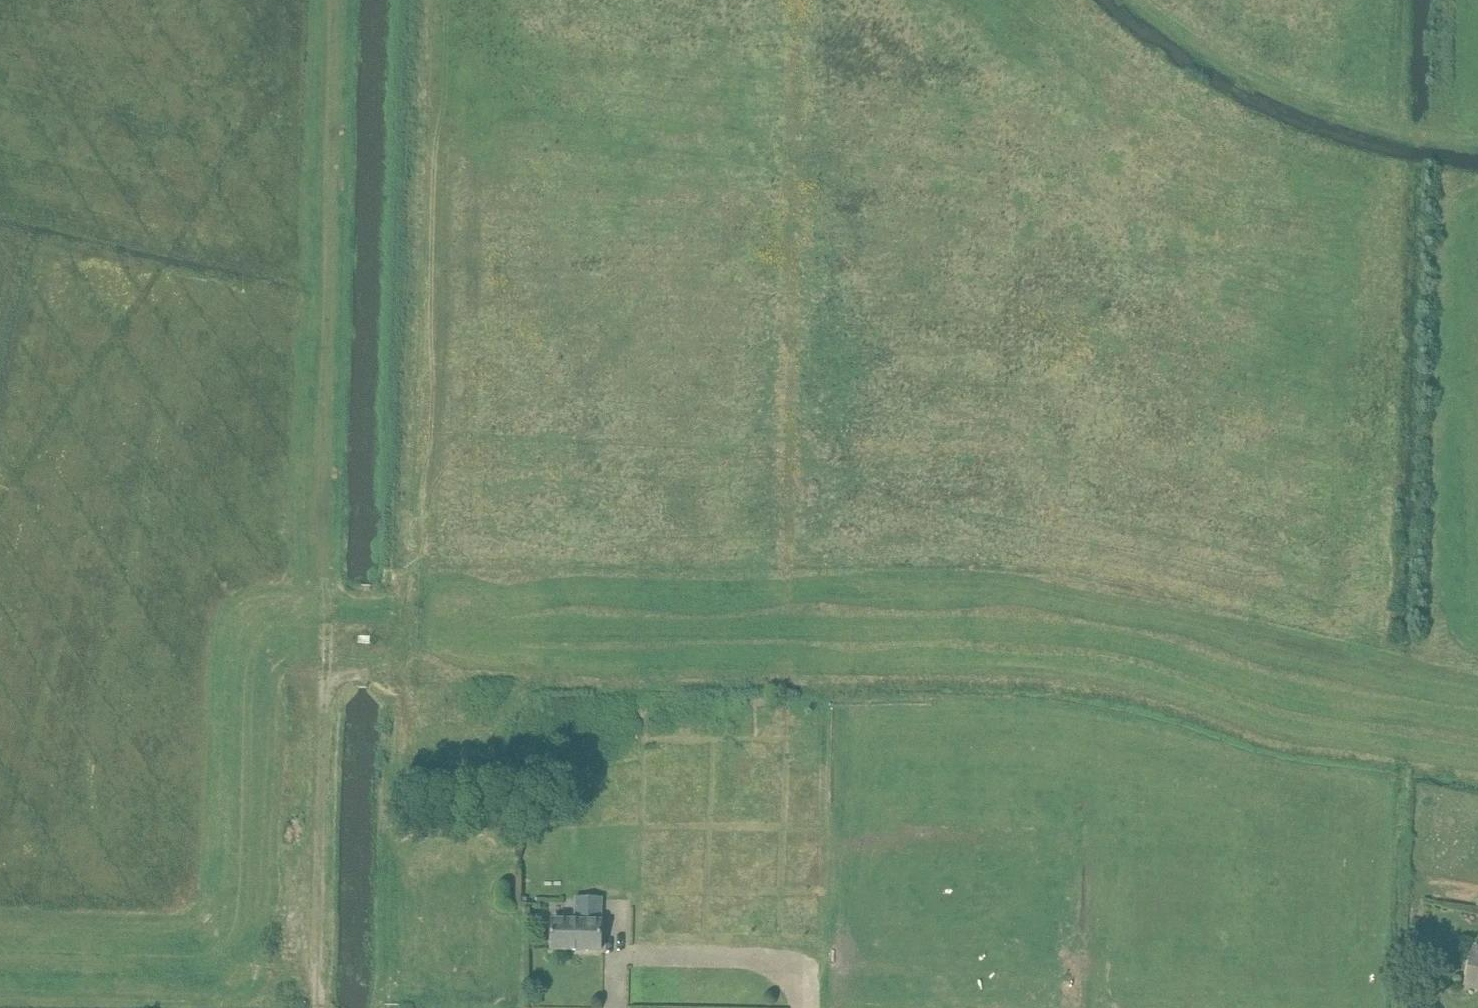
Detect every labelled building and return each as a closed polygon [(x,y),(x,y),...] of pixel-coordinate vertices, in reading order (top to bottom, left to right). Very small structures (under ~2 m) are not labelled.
[(552,921),(551,949),(601,950),(601,922),(601,918),(594,918),(594,902),(576,902),(575,921),(552,921)] [(1472,953),(1466,985),(1468,985),(1468,983),(1477,985),(1477,954),(1472,953)]
